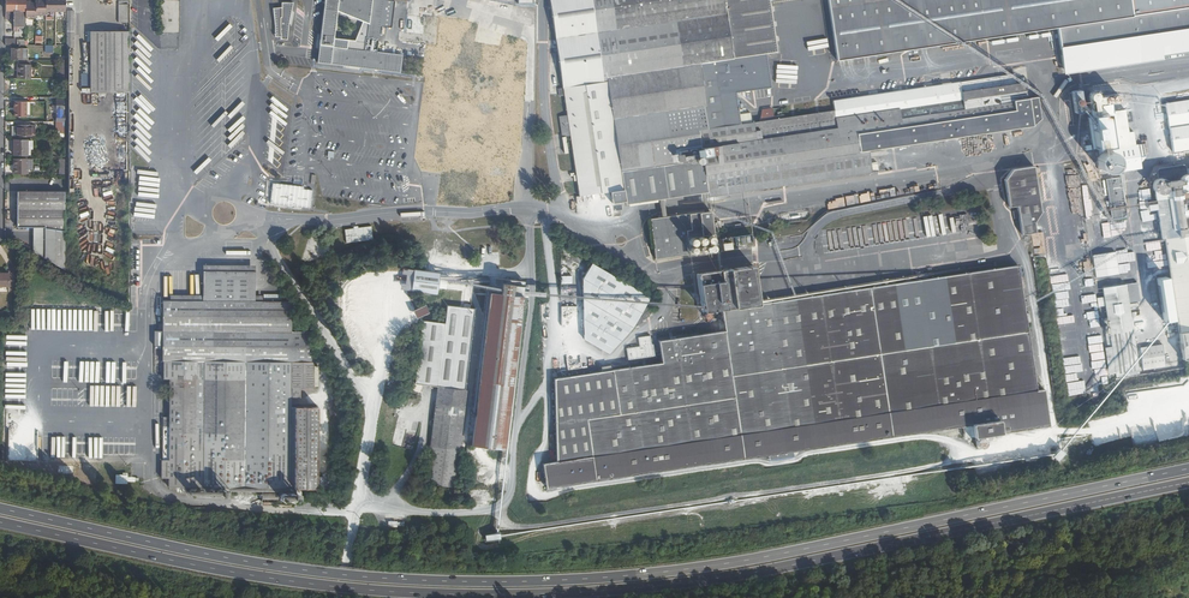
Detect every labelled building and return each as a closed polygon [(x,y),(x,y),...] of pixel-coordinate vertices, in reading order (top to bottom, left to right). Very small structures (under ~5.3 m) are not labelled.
[(13,30),(26,31),(26,20),(35,20),(35,17),(45,17),(46,13),(66,14),(66,1),(46,1),(46,2),(36,2),(36,5),(26,5),(26,0),(6,0),(5,12),(5,14),(5,22),(13,22),(13,30)] [(403,54),(378,52),(381,26),(384,0),(325,0),(318,63),(401,72),(403,54)] [(386,0),(384,0),(381,26),(392,27),(395,1),(386,0)] [(579,196),(610,192),(612,203),(626,201),(626,204),(708,192),(709,197),(878,171),(877,162),(871,163),(869,154),(870,152),(870,150),(1042,125),(1038,96),(1028,98),(1025,83),(1015,84),(1014,74),(833,100),(834,110),(774,119),(773,108),(762,109),(760,121),(752,122),(750,112),(739,114),(736,93),(770,88),(767,53),(776,52),(769,0),(550,0),(579,196)] [(838,60),(1057,27),(1064,74),(1163,59),(1162,55),(1188,51),(1188,0),(829,0),(838,60)] [(287,40),(289,26),(293,3),(282,2),(282,7),(273,8),(275,25),(274,37),(280,37),(280,39),(287,40)] [(119,6),(119,24),(128,24),(128,6),(119,6)] [(527,48),(528,37),(467,31),(468,20),(425,16),(424,24),(416,23),(417,19),(408,18),(406,34),(402,34),(401,37),(436,40),(433,73),(425,73),(425,82),(433,82),(430,110),(432,110),(428,160),(454,162),(451,194),(506,199),(513,131),(526,132),(529,104),(524,104),(529,48),(527,48)] [(116,92),(128,92),(128,32),(98,32),(91,32),(91,45),(91,92),(116,92)] [(12,51),(11,61),(23,61),(23,51),(12,51)] [(19,66),(19,80),(31,80),(31,66),(19,66)] [(12,87),(12,96),(23,96),(23,87),(12,87)] [(1079,90),(1070,91),(1074,113),(1083,112),(1079,90)] [(1117,173),(1141,168),(1140,162),(1145,156),(1143,143),(1135,145),(1133,131),(1128,132),(1125,109),(1112,111),(1111,104),(1099,106),(1098,104),(1101,102),(1100,96),(1097,96),(1096,95),(1095,93),(1093,92),(1091,92),(1089,93),(1088,95),(1087,97),(1088,99),(1089,100),(1090,101),(1089,103),(1089,105),(1090,108),(1091,109),(1092,116),(1090,116),(1095,150),(1099,149),(1100,154),(1097,156),(1096,160),(1096,164),(1097,167),(1100,170),(1104,172),(1108,173),(1112,172),(1114,173),(1117,173)] [(1164,103),(1172,152),(1188,150),(1188,99),(1164,103)] [(58,123),(58,137),(66,137),(66,123),(66,114),(63,114),(63,102),(57,102),(57,123),(58,123)] [(31,118),(31,103),(26,103),(14,103),(14,118),(26,118),(31,118)] [(18,129),(18,138),(36,138),(36,127),(32,127),(32,126),(18,126),(18,129)] [(14,141),(14,151),(14,156),(27,156),(27,141),(14,141)] [(28,160),(14,160),(14,175),(28,175),(28,160)] [(1182,360),(1188,359),(1188,167),(1188,168),(1185,168),(1185,166),(1183,165),(1181,165),(1159,168),(1158,168),(1157,170),(1157,171),(1158,177),(1155,179),(1153,181),(1151,184),(1151,187),(1153,190),(1155,193),(1156,203),(1148,205),(1149,211),(1157,210),(1161,238),(1164,238),(1164,239),(1170,278),(1167,278),(1166,276),(1157,278),(1164,321),(1173,319),(1172,318),(1175,318),(1182,360)] [(1033,168),(1011,170),(1005,179),(1009,207),(1018,206),(1022,234),(1034,232),(1033,223),(1039,213),(1033,168)] [(1121,177),(1106,179),(1112,219),(1128,217),(1121,177)] [(304,186),(273,182),(270,203),(310,208),(313,190),(303,189),(304,186)] [(36,228),(36,254),(55,265),(65,270),(65,232),(65,209),(65,192),(18,192),(18,228),(36,228)] [(709,211),(651,219),(656,259),(751,246),(749,235),(714,240),(710,211),(709,211)] [(961,222),(967,220),(968,223),(975,221),(973,212),(959,216),(961,222)] [(344,228),(346,242),(373,240),(372,226),(344,228)] [(449,249),(450,266),(464,265),(464,249),(449,249)] [(1115,251),(1092,255),(1095,277),(1119,273),(1115,251)] [(722,310),(725,330),(659,340),(662,363),(611,370),(610,365),(600,367),(601,372),(554,379),(559,465),(546,467),(549,486),(767,455),(792,451),(962,427),(963,438),(972,437),(971,424),(999,420),(1001,433),(1049,426),(1044,391),(1036,392),(1024,306),(1018,263),(998,267),(795,298),(758,304),(758,300),(752,266),(698,274),(703,306),(704,312),(722,310)] [(649,298),(590,264),(581,279),(581,294),(582,339),(608,354),(632,328),(650,298),(649,298)] [(222,491),(295,492),(295,488),(318,489),(317,407),(290,407),(291,398),(300,398),(300,389),(313,389),(313,386),(318,387),(318,366),(313,365),(313,332),(292,331),(291,302),(263,301),(263,295),(255,295),(255,265),(203,265),(202,296),(170,295),(169,301),(162,300),(162,331),(154,331),(154,346),(162,346),(162,379),(168,379),(168,417),(163,417),(163,460),(161,460),(162,479),(169,479),(169,488),(222,488),(222,491)] [(401,269),(400,288),(410,291),(412,291),(412,270),(401,269)] [(412,291),(435,295),(437,278),(437,272),(412,270),(412,291)] [(9,286),(9,290),(15,290),(15,272),(9,272),(9,274),(9,276),(0,276),(0,286),(9,286)] [(500,294),(489,292),(471,447),(504,451),(508,423),(524,293),(526,282),(502,279),(501,290),(500,294)] [(1140,302),(1137,283),(1103,287),(1107,318),(1103,319),(1107,346),(1104,347),(1108,374),(1115,373),(1116,378),(1139,375),(1129,303),(1140,302)] [(1083,312),(1087,337),(1101,335),(1096,303),(1082,305),(1083,312)] [(416,309),(411,311),(413,315),(414,318),(428,312),(425,305),(416,309)] [(436,388),(463,391),(474,310),(446,307),(444,323),(422,321),(414,384),(436,388)] [(651,335),(639,337),(640,346),(627,348),(629,360),(654,357),(651,335)] [(1165,367),(1162,344),(1140,347),(1143,370),(1165,367)] [(592,356),(582,356),(582,367),(592,367),(592,356)] [(425,484),(456,488),(468,391),(463,391),(436,388),(435,406),(425,484)] [(971,424),(972,437),(975,443),(976,446),(978,446),(982,446),(984,443),(985,442),(984,436),(1001,433),(999,420),(971,424)] [(1061,448),(1054,456),(1059,461),(1066,453),(1061,448)] [(767,455),(767,460),(792,457),(792,451),(767,455)]
